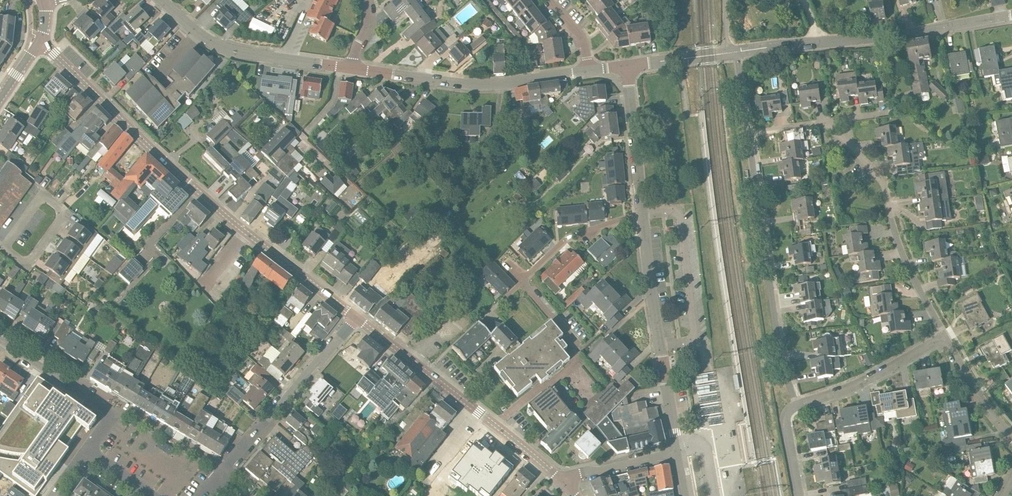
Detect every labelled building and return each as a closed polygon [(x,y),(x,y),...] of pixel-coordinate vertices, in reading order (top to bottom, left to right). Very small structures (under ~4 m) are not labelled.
[(115,18),(110,14),(114,9),(104,0),(100,0),(94,7),(98,12),(97,13),(103,19),(100,22),(106,28),(115,18)] [(117,0),(111,0),(108,3),(114,9),(120,4),(117,0)] [(237,19),(243,25),(256,13),(250,6),(244,12),(231,0),(223,0),(218,5),(223,9),(214,18),(227,30),(237,19)] [(334,25),(329,23),(339,0),(314,0),(306,17),(316,22),(310,35),(326,42),(334,25)] [(407,0),(395,0),(383,9),(388,15),(407,0)] [(421,10),(413,0),(407,0),(388,15),(393,21),(405,12),(409,18),(421,10)] [(507,3),(513,11),(527,0),(510,0),(507,3)] [(534,8),(530,3),(532,1),(531,0),(527,0),(513,11),(519,19),(534,8)] [(604,0),(587,0),(586,1),(590,6),(588,7),(590,11),(604,0)] [(609,0),(604,0),(590,11),(593,14),(595,13),(599,17),(616,5),(619,2),(617,0),(614,0),(611,2),(609,0)] [(869,7),(870,7),(871,14),(873,22),(887,20),(884,3),(880,4),(879,0),(868,0),(869,7)] [(494,12),(497,10),(490,2),(487,4),(494,12)] [(602,32),(619,19),(614,12),(619,8),(616,5),(599,17),(595,20),(599,25),(597,26),(602,32)] [(537,12),(534,8),(519,19),(526,27),(542,14),(539,10),(537,12)] [(148,19),(139,9),(128,19),(124,14),(108,28),(107,28),(101,34),(114,46),(120,40),(115,34),(122,28),(124,31),(125,30),(134,39),(141,33),(141,32),(139,34),(135,30),(148,19)] [(426,34),(434,27),(431,22),(421,10),(409,18),(414,24),(403,33),(408,40),(422,29),(426,34)] [(502,21),(505,18),(497,10),(494,12),(502,21)] [(532,35),(534,33),(549,22),(542,14),(526,27),(532,35)] [(90,42),(100,32),(84,16),(74,26),(90,42)] [(15,20),(2,18),(3,18),(0,17),(0,32),(13,34),(15,20)] [(271,39),(276,27),(254,17),(249,29),(271,39)] [(615,48),(631,46),(626,17),(621,21),(624,25),(607,38),(615,48)] [(633,26),(626,17),(631,46),(636,45),(636,47),(640,47),(637,26),(633,26)] [(507,28),(510,25),(505,18),(502,21),(507,28)] [(607,38),(624,25),(621,21),(619,19),(602,32),(607,38)] [(640,47),(645,46),(644,43),(651,42),(649,32),(655,31),(654,19),(647,20),(648,24),(637,26),(640,47)] [(154,47),(170,31),(159,21),(148,33),(145,37),(141,33),(134,39),(133,40),(140,47),(147,40),(154,47)] [(539,44),(542,43),(557,40),(555,30),(549,22),(534,33),(538,37),(539,44)] [(514,35),(517,33),(510,25),(507,28),(514,35)] [(438,29),(432,34),(417,47),(427,58),(442,45),(443,46),(445,44),(448,41),(438,29)] [(12,48),(13,34),(0,32),(0,41),(12,48)] [(458,41),(460,39),(458,37),(456,35),(448,41),(445,44),(452,53),(449,55),(458,65),(485,41),(481,37),(466,50),(458,41)] [(507,45),(506,39),(496,39),(497,45),(496,45),(497,56),(493,56),(494,76),(505,75),(504,49),(508,49),(508,45),(507,45)] [(562,46),(561,40),(557,40),(542,43),(544,53),(565,50),(564,46),(562,46)] [(924,62),(932,60),(929,40),(918,43),(919,53),(917,53),(919,62),(921,68),(922,68),(924,81),(929,86),(924,62)] [(12,48),(0,41),(0,55),(5,58),(12,48)] [(919,62),(917,53),(919,53),(918,43),(908,45),(915,96),(930,94),(929,86),(924,81),(922,68),(921,68),(919,62)] [(1000,72),(995,47),(976,51),(979,65),(983,64),(985,79),(1000,76),(1001,76),(1000,72)] [(110,61),(121,52),(118,48),(107,58),(110,61)] [(546,64),(564,61),(563,55),(566,54),(565,50),(544,53),(546,64)] [(147,74),(130,92),(126,96),(136,107),(147,118),(147,119),(158,130),(179,107),(177,105),(186,96),(188,98),(215,69),(204,59),(202,61),(191,51),(167,79),(173,84),(166,92),(153,79),(153,80),(147,74)] [(953,78),(970,75),(966,53),(949,56),(953,78)] [(129,81),(146,64),(136,54),(120,69),(116,65),(105,76),(115,86),(125,76),(129,81)] [(532,68),(538,67),(536,55),(530,55),(532,68)] [(771,69),(780,68),(779,59),(770,59),(771,69)] [(1011,100),(1011,70),(1000,72),(1001,76),(1000,76),(1003,93),(1002,94),(1004,101),(1011,100)] [(858,85),(856,74),(838,77),(842,103),(850,102),(849,97),(859,96),(860,96),(858,85)] [(73,105),(80,96),(80,95),(72,88),(58,75),(47,86),(45,89),(58,101),(57,101),(63,106),(64,106),(68,110),(65,114),(73,105)] [(284,115),(286,116),(292,117),(296,87),(290,86),(291,79),(283,77),(282,80),(263,77),(263,78),(255,77),(253,89),(261,90),(261,93),(287,96),(284,115)] [(319,100),(322,81),(304,79),(301,97),(319,100)] [(549,106),(547,96),(560,94),(560,90),(567,89),(566,82),(559,83),(538,86),(540,97),(541,101),(542,111),(549,106)] [(877,87),(876,82),(858,85),(860,96),(859,96),(860,105),(869,104),(869,99),(878,98),(879,102),(885,101),(883,86),(877,87)] [(945,102),(951,96),(936,82),(930,89),(945,102)] [(334,117),(350,103),(351,102),(363,92),(354,88),(355,86),(353,85),(341,84),(338,106),(330,112),(334,117)] [(811,110),(812,107),(820,105),(820,96),(823,95),(822,84),(812,84),(813,89),(797,91),(801,112),(811,110)] [(540,97),(538,86),(527,88),(527,87),(516,89),(518,101),(523,100),(523,104),(541,101),(540,97)] [(590,89),(590,87),(578,88),(580,106),(573,112),(584,124),(597,112),(596,103),(606,101),(604,87),(590,89)] [(383,92),(380,89),(370,98),(364,91),(363,92),(351,102),(357,109),(363,104),(367,109),(370,106),(374,111),(366,117),(367,118),(395,94),(394,93),(385,90),(383,92)] [(790,106),(788,91),(786,91),(781,96),(762,99),(757,96),(755,96),(757,112),(764,111),(765,119),(773,118),(773,113),(783,112),(783,107),(790,106)] [(74,123),(93,103),(82,93),(80,95),(80,96),(73,105),(65,114),(74,123)] [(398,98),(395,94),(367,118),(373,124),(380,118),(378,116),(386,110),(387,111),(383,114),(389,122),(393,119),(395,122),(409,110),(407,111),(401,104),(402,103),(401,102),(402,100),(400,98),(398,98)] [(957,114),(966,112),(963,99),(953,101),(957,114)] [(421,127),(435,109),(424,101),(415,113),(415,112),(413,114),(409,110),(395,122),(394,124),(398,128),(409,118),(421,127)] [(112,120),(98,106),(92,113),(85,120),(75,133),(82,138),(79,143),(80,143),(89,131),(85,128),(94,115),(103,124),(105,126),(112,120)] [(182,132),(192,122),(191,121),(199,115),(194,106),(187,111),(188,112),(175,124),(182,132)] [(37,130),(47,113),(38,107),(28,124),(37,130)] [(491,127),(491,107),(482,107),(482,114),(461,114),(461,131),(470,131),(469,131),(480,132),(480,127),(491,127)] [(614,115),(612,107),(598,109),(599,115),(590,121),(595,126),(585,133),(589,138),(594,134),(595,132),(599,128),(617,126),(616,115),(614,115)] [(236,125),(242,119),(236,113),(230,119),(236,125)] [(87,156),(97,144),(101,140),(95,134),(103,124),(94,115),(85,128),(89,131),(80,143),(76,147),(86,157),(87,156)] [(24,129),(27,124),(15,117),(12,121),(24,129)] [(16,141),(24,129),(12,121),(10,120),(3,131),(16,141)] [(993,124),(994,132),(998,131),(1002,149),(1011,147),(1011,120),(993,124)] [(230,131),(220,122),(217,126),(217,125),(214,128),(212,126),(210,126),(208,126),(207,127),(207,129),(207,131),(209,133),(206,136),(215,145),(226,135),(227,135),(230,131)] [(27,124),(24,129),(26,131),(25,132),(36,139),(40,132),(37,130),(28,124),(28,123),(27,124)] [(301,134),(289,123),(288,125),(261,152),(275,166),(279,169),(291,156),(292,155),(286,148),(301,134)] [(106,150),(122,131),(115,125),(101,140),(97,144),(87,156),(88,157),(91,160),(102,147),(106,150)] [(618,137),(617,126),(599,128),(595,132),(594,134),(599,138),(601,136),(601,139),(618,137)] [(899,146),(897,128),(877,130),(878,140),(882,140),(884,149),(908,145),(899,146)] [(57,147),(60,144),(70,133),(65,129),(52,143),(57,147)] [(503,144),(504,130),(490,130),(490,143),(503,144)] [(24,161),(9,152),(16,141),(3,131),(0,135),(0,146),(9,152),(5,157),(19,168),(24,161)] [(65,149),(75,138),(70,133),(60,144),(65,149)] [(123,182),(125,179),(111,167),(133,141),(125,134),(89,177),(93,180),(102,169),(106,173),(103,176),(112,184),(111,185),(116,189),(112,195),(120,202),(118,204),(131,189),(123,182)] [(323,153),(330,146),(323,140),(316,147),(323,153)] [(394,155),(404,147),(399,141),(390,149),(394,155)] [(804,160),(801,142),(782,145),(783,153),(787,153),(789,162),(799,161),(804,160)] [(240,156),(227,143),(217,153),(212,148),(203,158),(220,176),(223,173),(229,167),(230,168),(236,161),(240,156),(240,157),(240,156)] [(911,165),(908,145),(884,149),(884,150),(889,149),(889,158),(894,158),(895,168),(911,165)] [(618,158),(617,152),(607,153),(607,157),(604,157),(606,171),(623,169),(621,158),(618,158)] [(148,185),(155,191),(169,175),(147,155),(125,179),(123,182),(131,189),(118,204),(114,209),(129,222),(142,207),(131,198),(138,187),(143,192),(148,185)] [(247,171),(250,167),(240,156),(240,157),(240,156),(236,161),(230,168),(229,167),(223,173),(229,178),(231,176),(237,182),(243,175),(247,171)] [(287,176),(299,164),(291,156),(279,169),(287,176)] [(88,157),(76,170),(80,173),(91,160),(88,157)] [(799,161),(789,162),(779,164),(780,173),(785,172),(787,183),(802,180),(799,161)] [(26,192),(14,183),(21,173),(8,163),(0,174),(0,217),(1,216),(6,219),(26,192)] [(259,176),(252,169),(250,167),(247,171),(243,175),(237,182),(235,184),(237,186),(234,188),(231,190),(229,193),(237,202),(251,188),(258,182),(255,179),(259,176)] [(560,181),(568,173),(565,170),(562,167),(554,174),(560,181)] [(607,188),(621,186),(620,181),(624,180),(623,169),(606,171),(607,188)] [(949,199),(946,181),(945,173),(920,177),(920,184),(917,184),(918,195),(923,194),(924,203),(949,199)] [(180,186),(169,175),(155,191),(142,207),(124,228),(133,235),(159,209),(169,219),(189,198),(182,191),(180,192),(177,189),(180,186)] [(333,180),(329,175),(320,184),(333,196),(344,185),(336,178),(333,180)] [(287,177),(272,197),(277,201),(275,204),(274,204),(264,218),(269,221),(267,224),(274,229),(284,215),(291,220),(298,210),(280,197),(292,180),(287,177)] [(818,186),(827,185),(826,178),(817,180),(818,186)] [(533,193),(541,186),(534,179),(526,187),(533,193)] [(266,203),(275,191),(264,183),(255,195),(257,197),(241,218),(249,225),(263,207),(262,207),(265,202),(266,203)] [(622,204),(621,198),(624,198),(623,186),(621,186),(607,188),(606,188),(608,202),(610,202),(610,205),(622,204)] [(113,207),(117,201),(102,190),(95,199),(101,203),(104,199),(113,207)] [(1004,194),(1007,201),(1011,200),(1011,203),(1011,191),(1004,194)] [(952,221),(949,199),(924,203),(920,203),(921,213),(926,212),(927,222),(926,222),(927,231),(943,229),(941,220),(946,220),(947,222),(952,221)] [(816,219),(813,200),(793,202),(794,211),(798,211),(800,221),(816,219)] [(210,216),(194,201),(187,210),(186,210),(176,221),(185,228),(190,222),(198,229),(210,216)] [(602,205),(602,202),(587,204),(588,207),(589,219),(590,219),(590,221),(601,219),(601,216),(607,215),(605,205),(602,205)] [(584,207),(584,205),(570,207),(572,225),(584,223),(584,220),(589,219),(588,207),(584,207)] [(572,225),(570,207),(557,209),(557,211),(554,212),(555,223),(561,222),(561,226),(572,225)] [(409,224),(419,215),(414,210),(404,220),(409,224)] [(425,221),(419,215),(409,224),(416,231),(425,221)] [(98,234),(85,223),(80,228),(75,224),(69,233),(70,234),(69,237),(72,239),(72,240),(86,251),(98,234)] [(334,244),(345,230),(336,223),(332,228),(334,230),(330,236),(319,228),(314,235),(304,246),(315,256),(325,242),(325,243),(328,239),(334,244)] [(863,244),(862,234),(868,233),(867,226),(853,228),(854,235),(846,236),(849,256),(859,255),(874,253),(874,252),(869,253),(868,244),(863,244)] [(541,230),(538,228),(528,238),(540,250),(549,242),(546,240),(550,236),(543,228),(541,230)] [(226,240),(214,230),(208,237),(202,233),(195,240),(181,252),(177,256),(185,263),(181,269),(195,283),(208,266),(206,265),(226,240)] [(181,252),(195,240),(189,233),(175,246),(181,252)] [(624,250),(611,234),(606,238),(607,239),(604,242),(601,238),(587,251),(596,261),(597,260),(604,268),(624,250)] [(532,258),(540,250),(528,238),(518,247),(520,249),(518,251),(525,260),(530,256),(532,258)] [(69,244),(63,240),(57,248),(59,250),(57,252),(61,255),(59,258),(73,269),(86,251),(72,240),(69,244)] [(948,255),(946,240),(925,243),(927,253),(931,252),(933,262),(942,261),(960,258),(959,254),(948,255)] [(798,243),(799,247),(789,248),(790,257),(795,256),(796,266),(812,264),(811,257),(813,257),(811,242),(798,243)] [(347,286),(359,271),(349,263),(344,259),(350,252),(338,243),(334,249),(321,265),(337,278),(347,286)] [(572,256),(568,251),(560,259),(559,258),(553,263),(554,264),(546,272),(539,279),(550,289),(555,285),(558,288),(584,263),(574,254),(572,256)] [(875,262),(874,253),(859,255),(861,271),(854,277),(855,284),(880,280),(879,272),(881,271),(880,262),(875,262)] [(58,260),(52,256),(46,264),(48,265),(46,268),(50,271),(46,276),(60,286),(73,269),(59,258),(58,260)] [(261,256),(245,278),(239,286),(236,290),(241,294),(245,289),(248,292),(255,282),(259,285),(261,282),(268,287),(266,289),(278,298),(292,280),(261,256)] [(938,288),(944,287),(956,285),(955,279),(961,278),(958,258),(960,258),(942,261),(943,271),(939,271),(940,280),(937,280),(938,288)] [(490,284),(501,274),(499,271),(501,269),(494,260),(480,274),(490,284)] [(132,261),(119,275),(129,284),(143,270),(132,261)] [(366,284),(381,267),(374,262),(359,279),(366,284)] [(13,280),(20,270),(15,266),(7,276),(13,280)] [(513,282),(505,273),(503,276),(501,274),(490,284),(499,293),(494,297),(497,300),(502,295),(502,296),(507,291),(508,292),(513,287),(510,284),(513,282)] [(239,286),(245,278),(241,275),(235,282),(239,286)] [(98,290),(103,283),(98,279),(93,287),(98,290)] [(21,282),(17,287),(22,290),(26,285),(21,282)] [(619,300),(603,282),(587,297),(583,293),(577,299),(611,329),(622,318),(618,313),(631,301),(625,295),(619,300)] [(817,302),(814,284),(795,287),(796,295),(800,295),(802,305),(806,304),(817,303),(817,302),(821,302),(821,301),(817,302)] [(300,286),(273,322),(291,335),(308,313),(291,335),(282,328),(293,314),(292,313),(296,308),(300,311),(313,296),(300,286)] [(367,292),(360,286),(350,299),(368,314),(369,314),(375,306),(376,307),(383,298),(379,296),(370,289),(367,292)] [(893,305),(892,295),(891,286),(870,289),(874,317),(879,316),(889,315),(890,315),(890,314),(899,313),(898,305),(893,305)] [(13,293),(16,295),(18,296),(22,290),(17,287),(13,293)] [(15,297),(14,297),(3,290),(0,295),(0,310),(4,313),(15,297)] [(990,320),(981,303),(983,302),(978,294),(958,305),(963,313),(965,312),(967,317),(966,318),(972,330),(990,320)] [(18,296),(16,295),(15,297),(4,313),(15,320),(20,312),(24,315),(34,300),(29,298),(25,304),(19,301),(21,298),(18,296)] [(45,317),(46,315),(43,313),(42,315),(35,310),(39,304),(34,300),(24,315),(29,317),(23,326),(34,333),(45,317)] [(804,323),(824,320),(823,312),(831,311),(830,301),(821,302),(817,302),(817,303),(806,304),(807,314),(803,314),(804,323)] [(50,303),(47,308),(51,311),(55,306),(50,303)] [(336,316),(336,314),(323,303),(313,316),(308,313),(291,335),(294,338),(295,337),(296,339),(306,327),(312,332),(312,331),(319,336),(323,331),(328,334),(338,321),(338,318),(336,316)] [(258,322),(268,310),(261,304),(254,312),(255,312),(252,317),(258,322)] [(388,307),(376,322),(398,339),(410,324),(388,307)] [(108,317),(110,313),(104,308),(101,311),(108,317)] [(905,323),(904,313),(899,314),(899,313),(890,314),(890,315),(889,315),(891,335),(911,332),(910,322),(905,323)] [(56,323),(55,324),(45,317),(34,333),(45,340),(49,333),(55,337),(62,326),(56,323)] [(294,365),(304,353),(291,342),(294,338),(291,335),(273,322),(270,326),(290,343),(281,354),(294,365)] [(502,326),(500,324),(498,323),(496,322),(494,322),(492,322),(490,322),(487,322),(485,323),(483,324),(482,326),(491,338),(506,353),(510,357),(509,358),(509,357),(494,369),(496,371),(503,365),(502,364),(507,360),(510,357),(512,355),(513,356),(530,340),(522,345),(523,346),(522,347),(517,342),(502,326)] [(560,344),(557,341),(563,337),(551,322),(544,328),(546,330),(532,342),(530,340),(513,356),(512,355),(510,357),(507,360),(502,364),(503,365),(496,371),(500,376),(503,374),(514,388),(512,390),(518,398),(532,386),(530,383),(536,378),(541,384),(549,378),(546,376),(560,364),(562,367),(570,361),(563,352),(567,349),(562,342),(560,344)] [(71,357),(80,344),(69,337),(73,330),(63,323),(62,326),(55,337),(58,339),(63,342),(59,348),(64,352),(71,357)] [(483,345),(491,338),(482,326),(479,323),(471,332),(483,345)] [(475,353),(483,345),(471,332),(462,340),(475,353)] [(92,362),(100,351),(94,347),(96,344),(90,341),(89,341),(85,339),(87,334),(86,334),(80,344),(71,357),(77,361),(78,360),(83,364),(87,358),(92,362)] [(1011,351),(1004,335),(993,341),(994,342),(993,342),(992,340),(989,342),(990,344),(982,349),(986,357),(987,359),(989,363),(991,362),(994,369),(1000,366),(1001,367),(1007,364),(1003,356),(1011,351)] [(628,354),(611,336),(589,356),(619,383),(630,372),(626,367),(639,355),(633,349),(628,354)] [(383,352),(366,338),(357,349),(362,353),(357,359),(369,369),(374,363),(383,352)] [(844,357),(841,338),(814,342),(815,350),(819,350),(820,359),(821,359),(830,358),(830,359),(844,357)] [(146,363),(156,349),(144,340),(134,356),(146,363)] [(475,353),(462,340),(453,348),(453,347),(452,348),(466,362),(466,361),(475,353)] [(110,355),(117,345),(111,341),(107,347),(104,352),(110,355)] [(272,364),(272,365),(284,376),(294,365),(281,354),(272,364)] [(134,406),(142,391),(145,386),(136,381),(146,363),(134,356),(127,368),(123,373),(112,392),(124,400),(125,398),(129,400),(130,400),(134,402),(133,405),(134,406)] [(127,368),(109,357),(103,367),(100,365),(91,380),(112,392),(123,373),(127,368)] [(272,365),(272,364),(268,361),(263,357),(258,362),(262,366),(260,368),(265,371),(266,370),(267,370),(272,365)] [(369,396),(385,410),(388,407),(392,402),(395,399),(400,394),(415,377),(392,358),(383,368),(390,373),(382,381),(370,371),(357,386),(369,396)] [(830,359),(830,358),(821,359),(820,359),(811,361),(812,369),(816,369),(817,379),(832,377),(830,359)] [(10,370),(1,364),(0,365),(0,386),(1,385),(0,385),(10,370)] [(266,398),(267,398),(274,390),(265,382),(270,376),(265,371),(260,368),(248,381),(252,385),(252,386),(265,397),(266,398)] [(19,394),(16,392),(24,381),(9,372),(10,370),(0,385),(1,385),(0,386),(0,392),(7,397),(7,398),(13,402),(19,394)] [(931,389),(944,387),(942,370),(928,373),(931,389)] [(918,392),(931,389),(928,373),(915,375),(918,392)] [(4,452),(14,454),(20,455),(24,455),(22,458),(19,462),(9,460),(0,459),(0,473),(33,495),(37,495),(65,457),(69,452),(65,449),(82,426),(89,431),(96,421),(89,416),(92,412),(38,377),(17,407),(9,418),(1,429),(0,429),(0,451),(4,452)] [(406,410),(426,387),(415,377),(400,394),(395,399),(401,404),(400,405),(406,410)] [(168,426),(186,396),(194,383),(185,378),(180,386),(172,400),(166,397),(167,394),(165,392),(163,395),(151,416),(168,426)] [(596,427),(610,413),(617,406),(635,388),(627,381),(617,391),(612,385),(583,414),(591,422),(596,427)] [(336,395),(323,384),(315,394),(313,396),(311,398),(315,402),(307,409),(320,420),(325,414),(322,412),(336,395)] [(244,395),(233,386),(226,394),(238,403),(242,398),(254,410),(265,397),(252,386),(244,395)] [(163,395),(153,389),(149,395),(142,391),(134,406),(151,416),(163,395)] [(168,426),(186,437),(209,399),(209,398),(211,393),(203,389),(201,393),(199,393),(195,401),(186,396),(168,426)] [(568,415),(566,412),(567,410),(550,389),(528,407),(550,434),(541,444),(551,454),(581,423),(571,413),(568,415)] [(220,402),(224,396),(219,392),(215,397),(220,402)] [(881,398),(880,393),(871,395),(873,407),(876,406),(878,415),(896,412),(894,396),(881,398)] [(908,401),(907,393),(894,396),(896,412),(898,420),(917,416),(914,399),(908,401)] [(197,444),(208,425),(212,418),(201,412),(209,399),(186,437),(197,444)] [(17,407),(10,402),(2,413),(9,418),(17,407)] [(392,402),(388,407),(395,413),(400,408),(392,402)] [(617,406),(610,413),(612,422),(621,420),(624,432),(658,423),(654,408),(646,410),(645,402),(618,408),(617,406)] [(961,411),(960,403),(945,406),(946,413),(943,414),(945,428),(947,428),(968,424),(966,410),(961,411)] [(402,463),(419,476),(447,438),(443,435),(457,416),(441,404),(428,421),(421,416),(396,450),(406,458),(402,463)] [(340,405),(332,415),(340,421),(348,411),(340,405)] [(869,415),(867,408),(854,410),(857,427),(870,424),(871,432),(878,430),(875,414),(869,415)] [(858,433),(857,427),(854,410),(841,412),(842,420),(836,420),(838,433),(844,432),(845,435),(858,433)] [(309,448),(318,437),(312,433),(310,436),(308,435),(311,432),(303,426),(306,422),(294,412),(286,422),(298,432),(298,431),(300,432),(296,437),(306,446),(309,449),(309,448)] [(610,413),(596,427),(618,455),(625,450),(626,453),(629,452),(629,453),(665,444),(660,423),(658,423),(624,432),(615,434),(612,422),(610,413)] [(812,451),(828,448),(825,433),(836,431),(833,416),(826,417),(827,422),(817,424),(819,435),(812,436),(814,443),(811,443),(812,451)] [(220,457),(229,442),(235,431),(212,418),(208,425),(197,444),(220,457)] [(592,431),(596,427),(591,422),(587,426),(592,431)] [(314,426),(310,431),(312,433),(318,437),(324,430),(316,424),(314,426)] [(965,447),(964,438),(971,437),(968,424),(947,428),(949,442),(952,441),(952,446),(954,446),(955,449),(965,447)] [(588,458),(600,445),(589,434),(590,433),(588,430),(584,435),(584,436),(575,445),(581,451),(579,453),(579,456),(580,458),(582,459),(585,459),(587,457),(588,458)] [(295,454),(274,436),(246,470),(259,481),(261,479),(276,492),(287,479),(291,483),(316,454),(309,449),(306,446),(295,454)] [(513,468),(495,454),(492,457),(475,443),(448,478),(466,492),(469,489),(477,495),(490,495),(513,468)] [(849,455),(849,451),(851,450),(850,444),(838,446),(839,453),(840,457),(849,455)] [(981,444),(965,447),(955,449),(956,455),(969,453),(972,466),(992,462),(990,449),(983,450),(981,444)] [(377,457),(382,452),(382,451),(383,450),(378,446),(372,453),(377,457)] [(902,466),(904,458),(893,455),(890,463),(902,466)] [(817,475),(840,471),(837,458),(823,460),(824,465),(815,466),(817,475)] [(912,473),(915,466),(909,462),(905,469),(912,473)] [(974,478),(975,485),(979,484),(988,483),(987,477),(994,475),(992,462),(972,466),(970,466),(972,479),(974,478)] [(648,478),(655,476),(658,492),(649,494),(649,495),(674,495),(673,490),(669,465),(647,469),(648,478)] [(534,479),(523,469),(503,494),(505,495),(521,495),(534,479)] [(646,469),(626,474),(630,485),(632,485),(632,486),(635,485),(636,487),(647,485),(645,478),(648,478),(647,469),(646,469)] [(842,483),(840,471),(817,475),(818,483),(827,481),(828,486),(842,483)] [(626,474),(609,479),(608,478),(590,484),(594,495),(612,488),(624,483),(625,486),(630,485),(626,474)] [(848,481),(849,489),(861,487),(867,486),(866,478),(848,481)] [(96,488),(84,480),(73,495),(91,495),(96,488)] [(973,489),(958,480),(952,491),(947,488),(943,494),(946,495),(980,495),(981,494),(973,489)] [(624,483),(612,488),(594,495),(595,495),(616,495),(626,492),(628,495),(637,495),(639,495),(636,487),(635,485),(632,486),(632,485),(630,485),(625,486),(624,483)] [(299,491),(301,488),(296,485),(289,493),(293,495),(304,495),(299,491)] [(899,486),(890,487),(891,495),(900,495),(899,486)]
